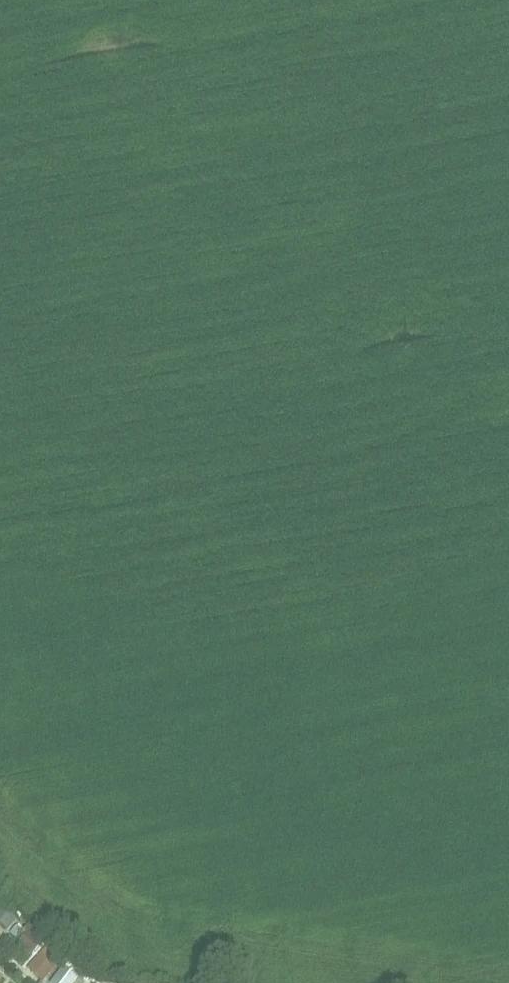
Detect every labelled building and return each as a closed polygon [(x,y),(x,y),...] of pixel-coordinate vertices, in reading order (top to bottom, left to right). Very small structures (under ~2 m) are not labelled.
[(0,908),(0,927),(4,930),(16,913),(3,904),(0,908)] [(17,939),(30,954),(47,939),(34,924),(17,939)] [(29,967),(46,978),(63,954),(46,942),(29,967)]
